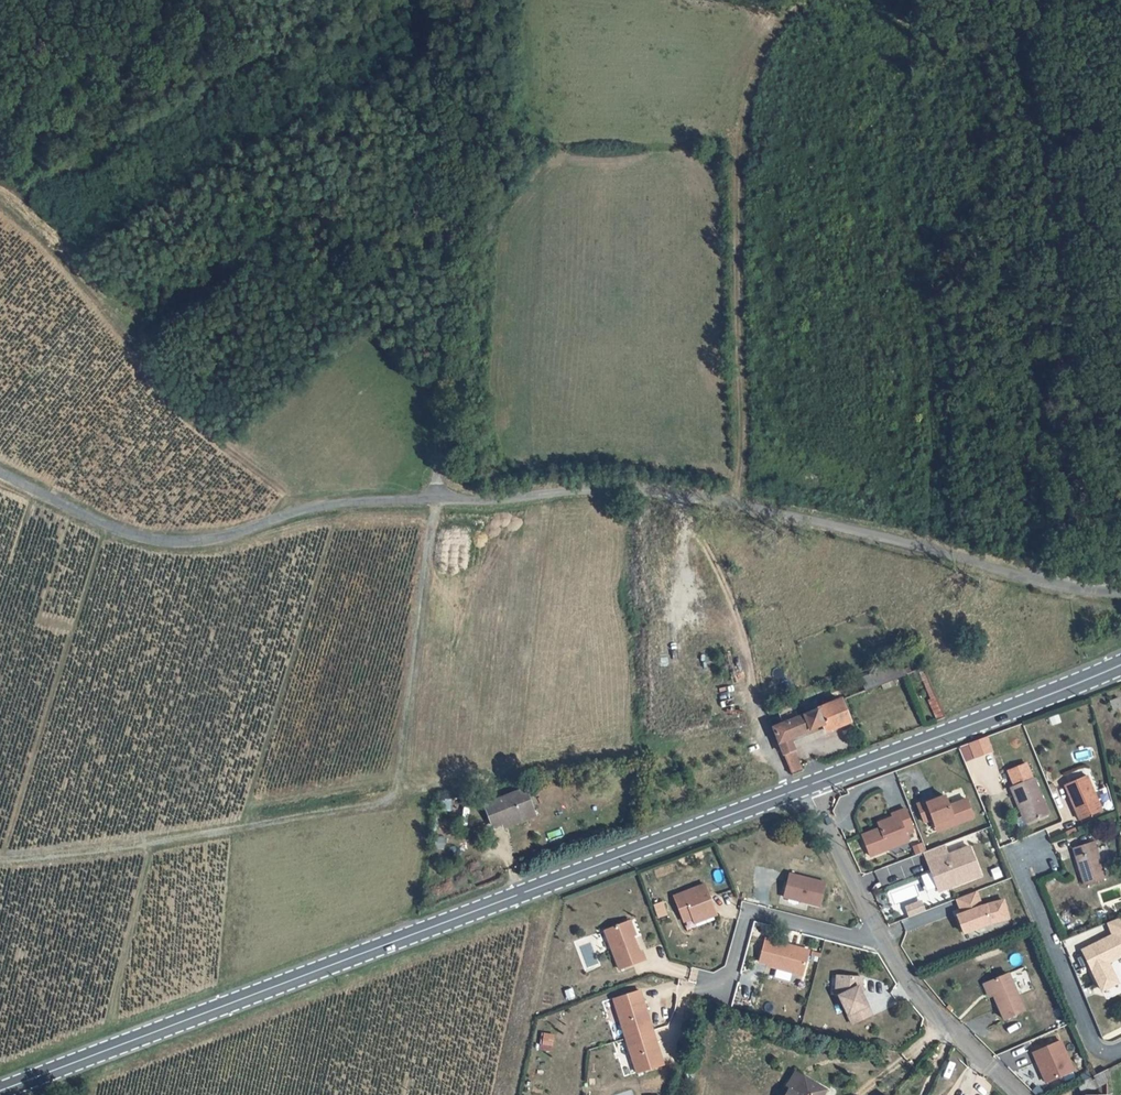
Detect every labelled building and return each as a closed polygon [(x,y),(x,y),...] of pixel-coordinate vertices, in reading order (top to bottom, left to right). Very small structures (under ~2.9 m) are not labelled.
[(879,672),(879,679),(901,678),(900,666),(889,667),(889,671),(879,672)] [(937,719),(943,716),(923,669),(917,672),(937,719)] [(823,732),(847,723),(838,700),(770,727),(788,774),(803,768),(791,737),(820,726),(823,732)] [(1002,759),(997,744),(969,754),(975,769),(1002,759)] [(1079,820),(1102,811),(1088,775),(1065,784),(1079,820)] [(1012,787),(1026,822),(1049,813),(1035,778),(1012,787)] [(521,791),(480,807),(489,828),(497,825),(530,812),(532,817),(536,815),(533,807),(528,809),(521,791)] [(960,803),(941,810),(940,808),(931,811),(938,829),(945,826),(947,831),(957,827),(959,833),(986,823),(980,806),(963,813),(960,803)] [(499,830),(532,817),(530,812),(497,825),(499,830)] [(891,829),(893,834),(875,841),(883,862),(902,855),(900,850),(919,842),(918,837),(926,834),(919,815),(910,818),(911,822),(891,829)] [(900,850),(902,855),(921,848),(919,842),(900,850)] [(956,851),(937,859),(951,897),(992,882),(982,854),(960,862),(956,851)] [(1080,858),(1092,896),(1115,888),(1102,851),(1080,858)] [(831,906),(836,883),(800,874),(795,897),(831,906)] [(725,909),(716,884),(685,895),(695,920),(725,909)] [(974,914),(976,913),(978,919),(971,922),(977,939),(1002,930),(1021,925),(1017,907),(995,913),(989,898),(970,905),(974,914)] [(906,916),(924,910),(920,900),(903,906),(906,916)] [(674,901),(664,904),(669,917),(679,914),(674,901)] [(653,904),(657,917),(664,914),(660,902),(653,904)] [(616,930),(631,969),(656,959),(653,951),(650,952),(644,936),(638,921),(616,930)] [(770,960),(778,963),(778,965),(813,974),(820,950),(776,938),(770,960)] [(1112,1001),(1120,997),(1120,980),(1118,973),(1120,972),(1120,947),(1093,961),(1112,1001)] [(869,986),(870,976),(852,975),(849,995),(863,1024),(882,1015),(869,986)] [(1018,981),(998,989),(1004,1003),(1015,1028),(1035,1019),(1018,981)] [(999,1005),(1004,1003),(998,989),(993,992),(999,1005)] [(631,997),(635,1009),(629,1011),(649,1072),(675,1064),(651,991),(631,997)] [(635,1009),(631,997),(625,999),(629,1011),(635,1009)] [(541,1032),(539,1050),(551,1051),(552,1033),(541,1032)] [(1071,1049),(1045,1059),(1056,1089),(1083,1078),(1071,1049)] [(1119,1079),(1102,1086),(1095,1089),(1098,1094),(1113,1094),(1120,1092),(1119,1079)] [(800,1094),(805,1094),(812,1083),(808,1081),(800,1094)] [(805,1094),(835,1094),(812,1083),(805,1094)]
